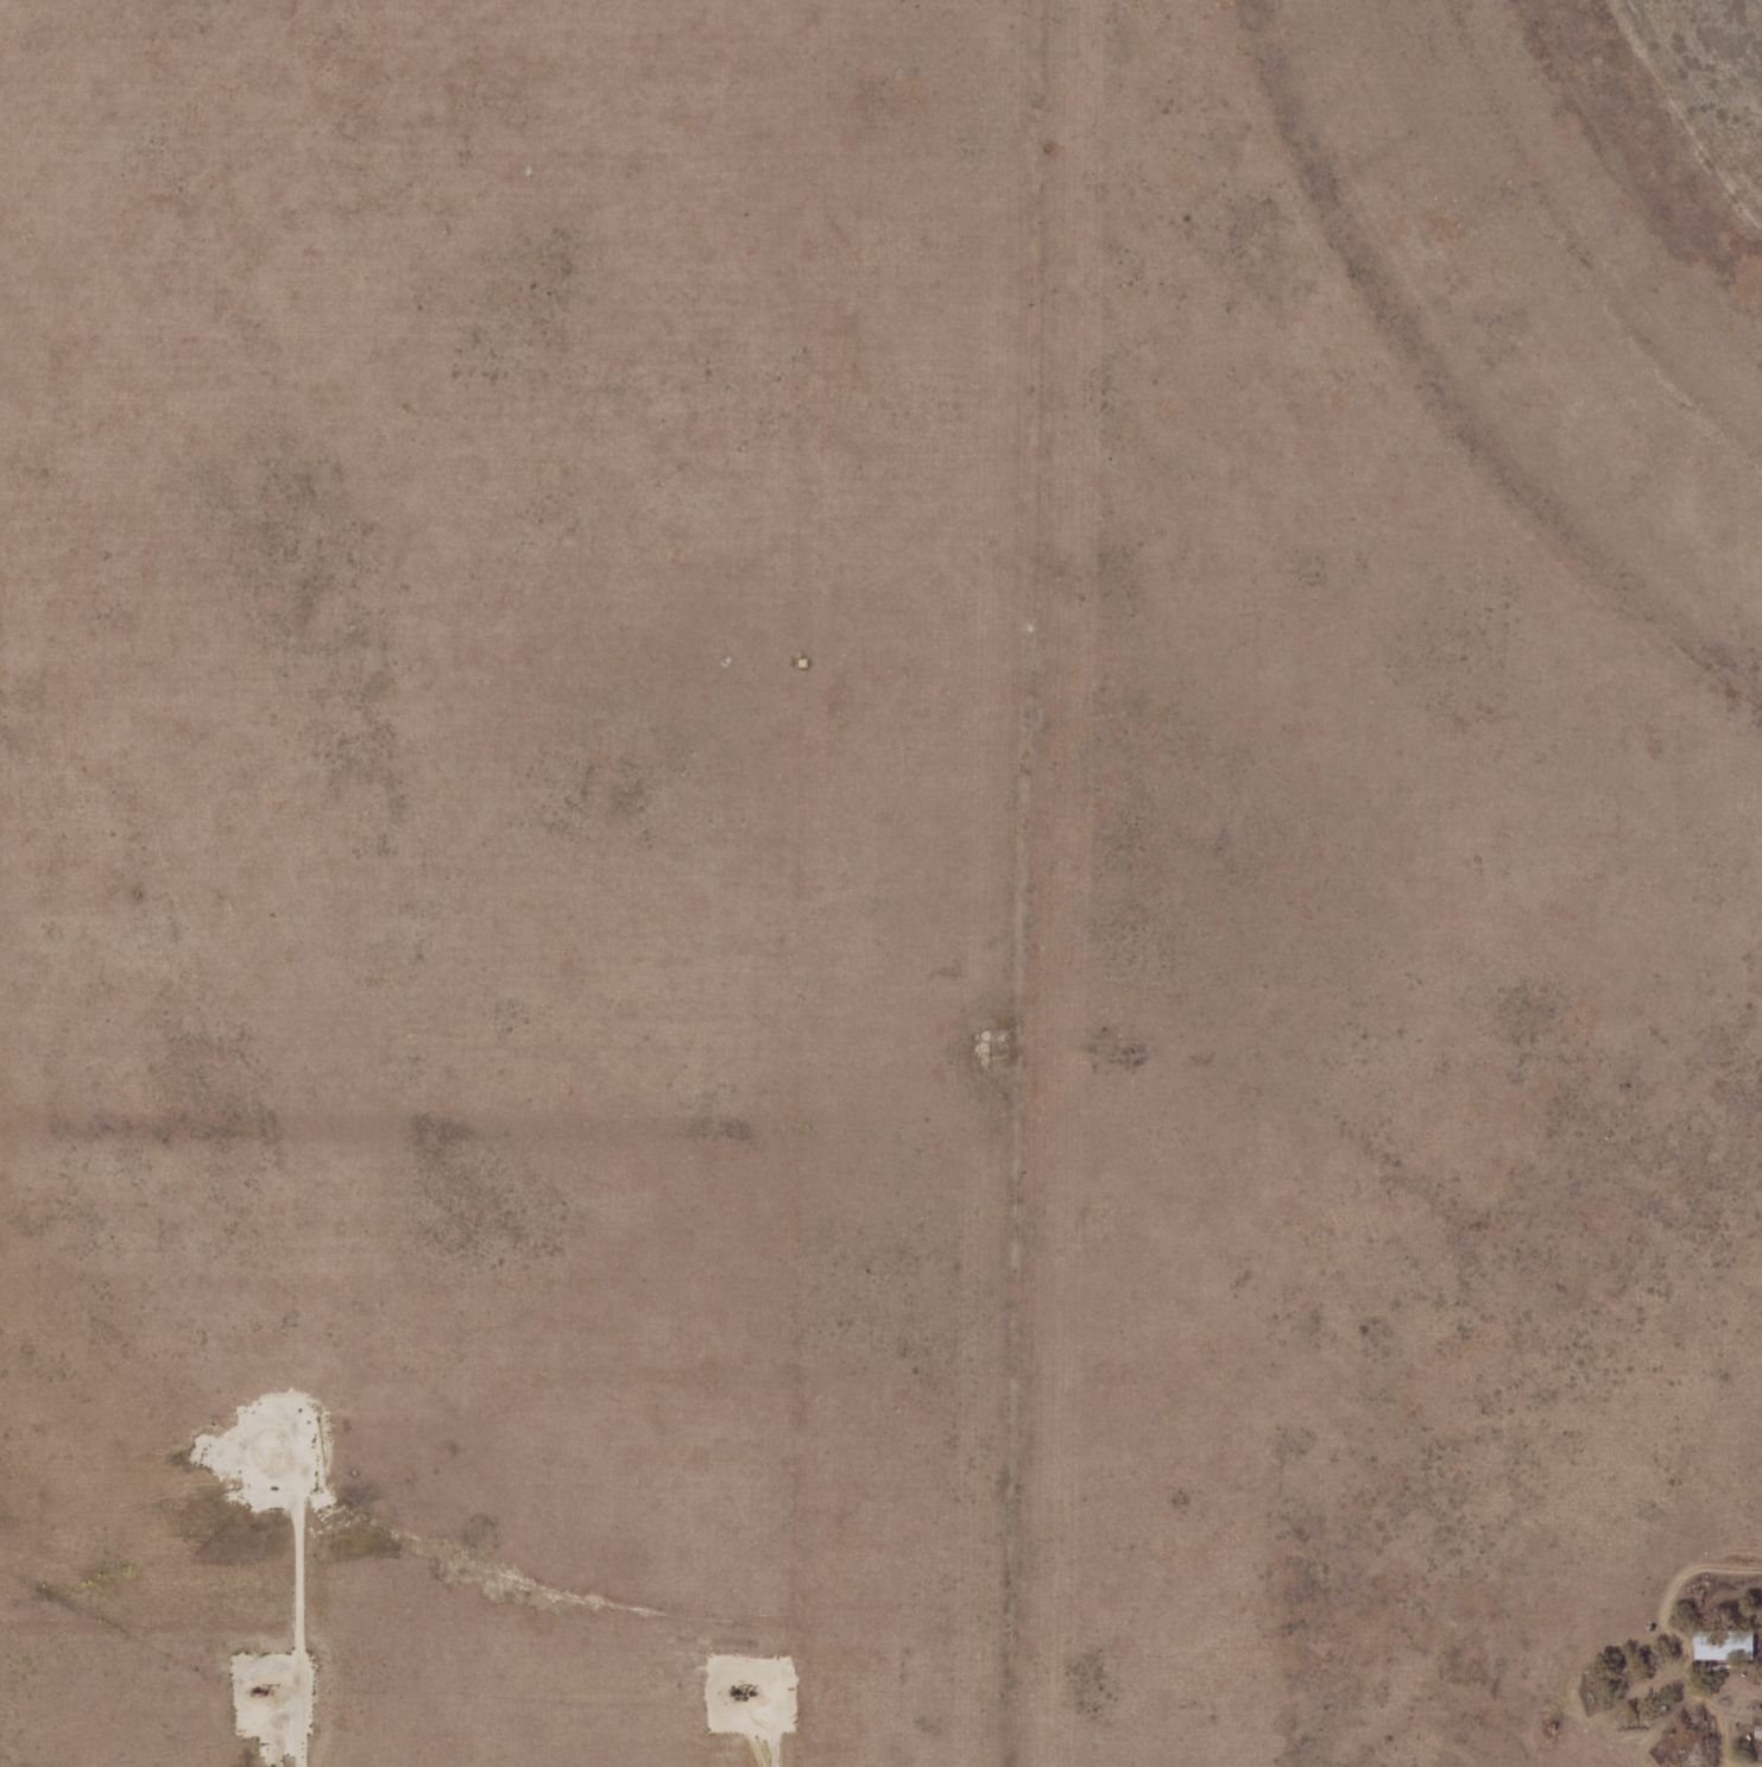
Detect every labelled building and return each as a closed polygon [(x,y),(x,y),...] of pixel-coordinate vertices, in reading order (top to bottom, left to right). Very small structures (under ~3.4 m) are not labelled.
[(1754,1659),(1753,1630),(1693,1632),(1694,1661),(1754,1659)]
